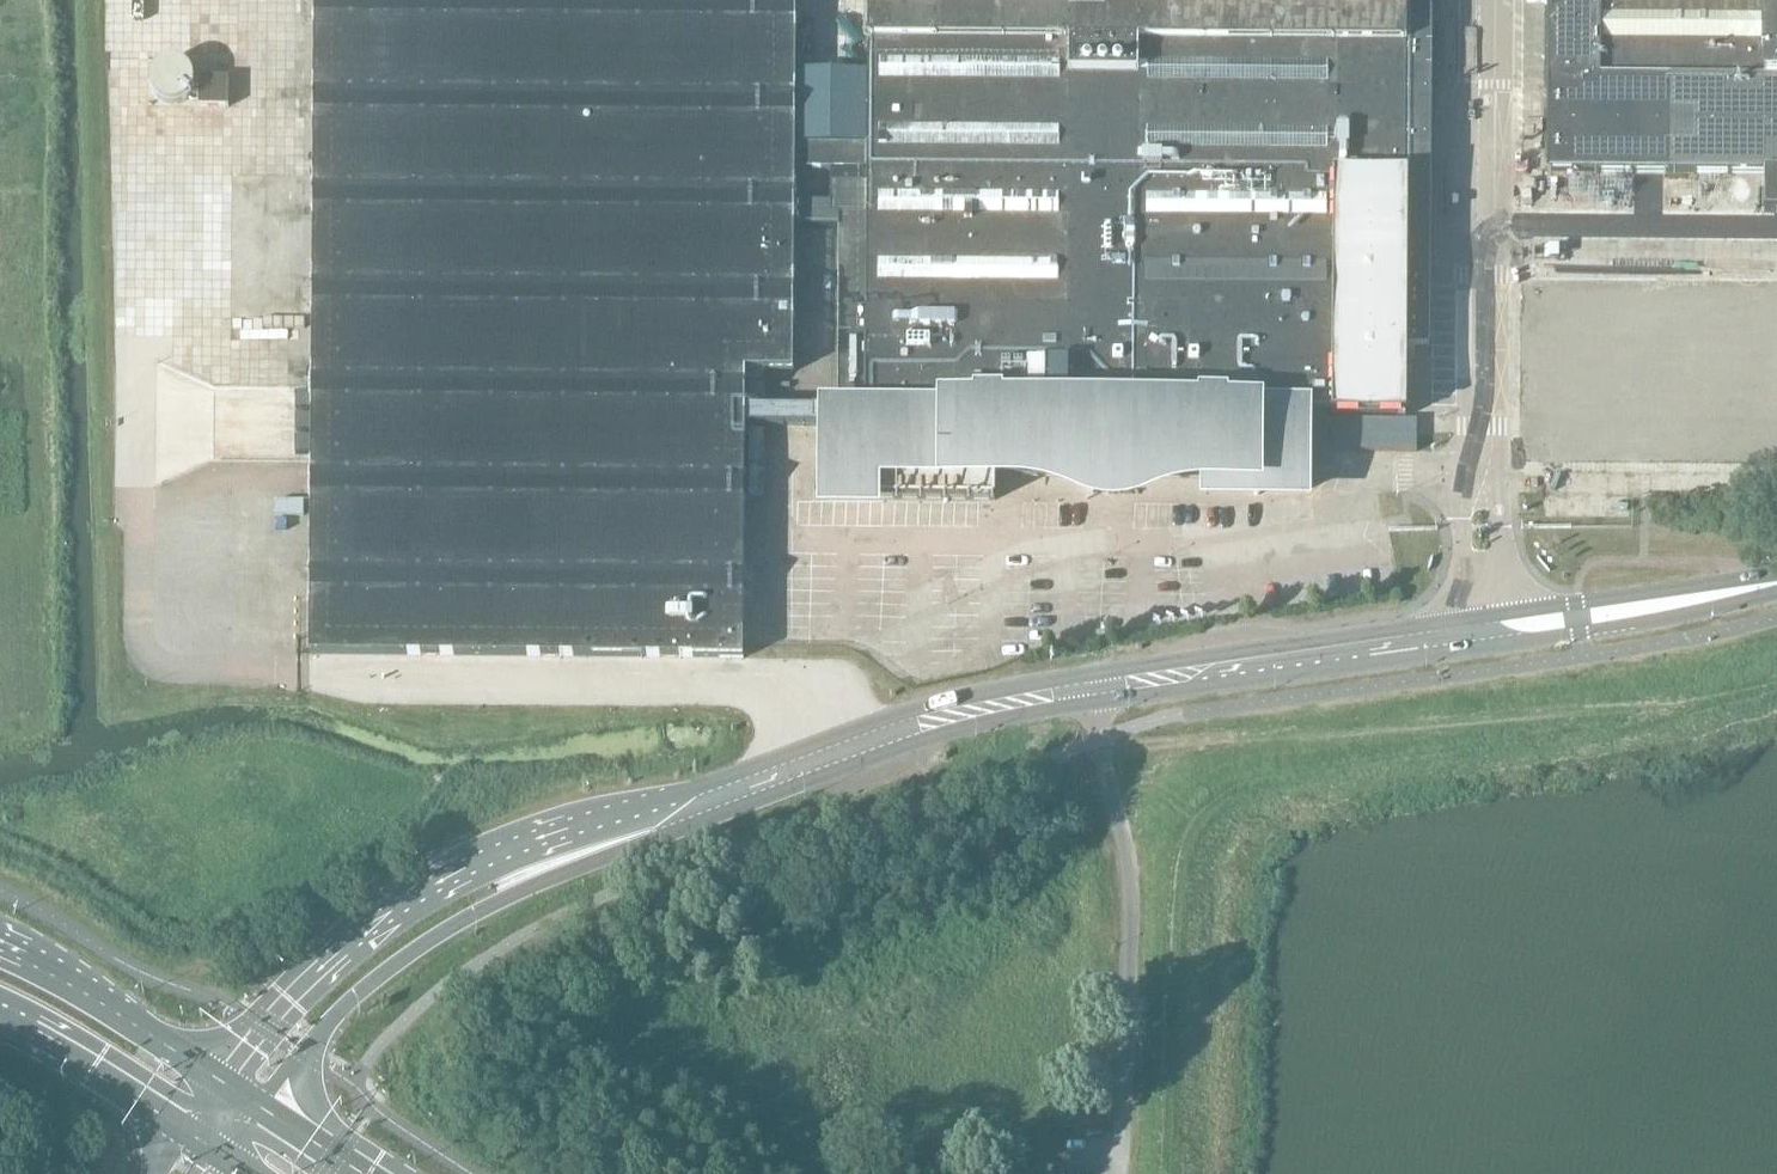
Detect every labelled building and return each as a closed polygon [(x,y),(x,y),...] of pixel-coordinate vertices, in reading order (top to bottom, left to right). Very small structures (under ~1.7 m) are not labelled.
[(310,655),(730,658),(744,658),(744,646),(744,641),(744,633),(744,587),(745,425),(745,409),(764,409),(765,371),(793,371),(795,226),(795,205),(795,171),(796,72),(797,0),(315,0),(310,655)] [(745,425),(825,426),(824,498),(995,500),(995,476),(1093,477),(1093,493),(1110,493),(1110,477),(1207,478),(1207,490),(1306,491),(1307,415),(1402,416),(1402,418),(1404,418),(1405,348),(1430,348),(1432,0),(869,0),(869,10),(871,11),(870,73),(847,72),(796,72),(795,171),(831,171),(831,182),(831,205),(795,205),(795,226),(840,227),(838,410),(764,409),(745,409),(745,425)] [(1548,172),(1764,173),(1764,212),(1776,212),(1776,0),(1549,0),(1548,172)] [(229,106),(229,77),(200,77),(200,105),(229,106)] [(1696,322),(1696,344),(1752,344),(1752,357),(1776,357),(1776,322),(1696,322)] [(230,394),(232,363),(216,363),(215,394),(230,394)] [(750,431),(749,497),(764,497),(764,431),(750,431)] [(1534,470),(1534,517),(1619,519),(1620,471),(1534,470)]
